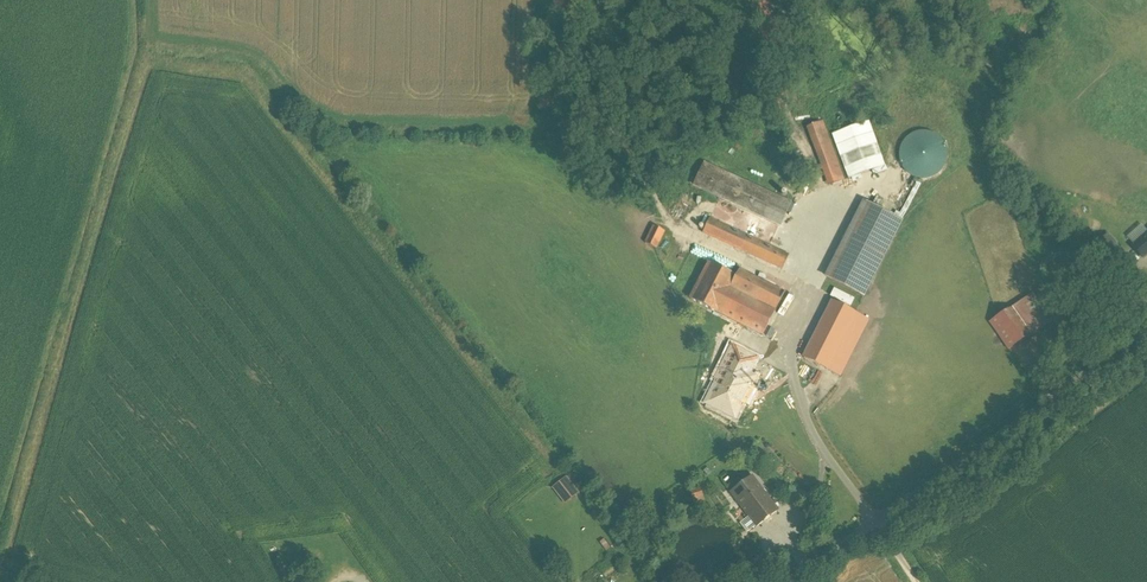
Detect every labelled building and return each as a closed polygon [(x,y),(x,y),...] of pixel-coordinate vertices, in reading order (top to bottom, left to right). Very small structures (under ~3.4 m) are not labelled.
[(843,178),(882,165),(867,119),(826,133),(822,119),(803,125),(824,186),(844,179),(843,178)] [(946,168),(932,128),(893,141),(907,181),(946,168)] [(701,165),(689,189),(777,228),(789,203),(701,165)] [(900,222),(859,203),(820,279),(861,299),(900,222)] [(790,254),(708,218),(700,236),(782,271),(790,254)] [(663,234),(651,229),(643,243),(655,249),(663,234)] [(1133,246),(1144,258),(1146,256),(1146,234),(1133,246)] [(704,262),(685,303),(759,339),(782,292),(734,270),(731,275),(704,262)] [(1053,312),(1038,291),(1019,304),(1037,330),(1050,321),(1065,343),(1083,331),(1065,304),(1053,312)] [(867,323),(828,303),(799,360),(838,379),(867,323)] [(987,315),(1000,347),(1028,337),(1015,304),(987,315)] [(755,366),(728,353),(702,406),(728,418),(735,404),(750,411),(762,385),(749,379),(755,366)] [(553,488),(567,501),(579,489),(565,476),(553,488)] [(746,477),(725,494),(753,528),(774,511),(746,477)] [(690,496),(692,502),(702,499),(700,493),(690,496)]
